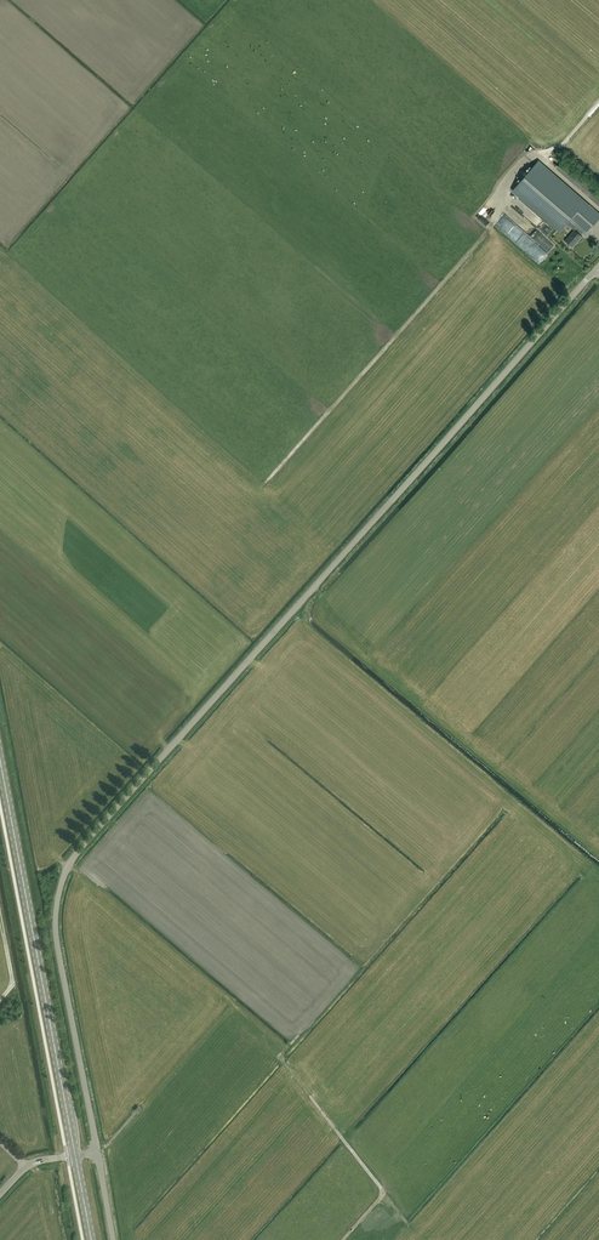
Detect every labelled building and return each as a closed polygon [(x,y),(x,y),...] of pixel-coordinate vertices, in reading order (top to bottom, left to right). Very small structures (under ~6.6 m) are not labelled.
[(538,161),(513,191),(559,231),(566,223),(574,230),(565,241),(572,247),(582,236),(580,235),(583,232),(586,234),(598,219),(598,214),(538,161)] [(484,217),(481,221),(487,226),(491,222),(484,217)] [(539,227),(543,230),(548,225),(545,221),(539,227)] [(532,241),(524,250),(538,263),(546,254),(532,241)]
